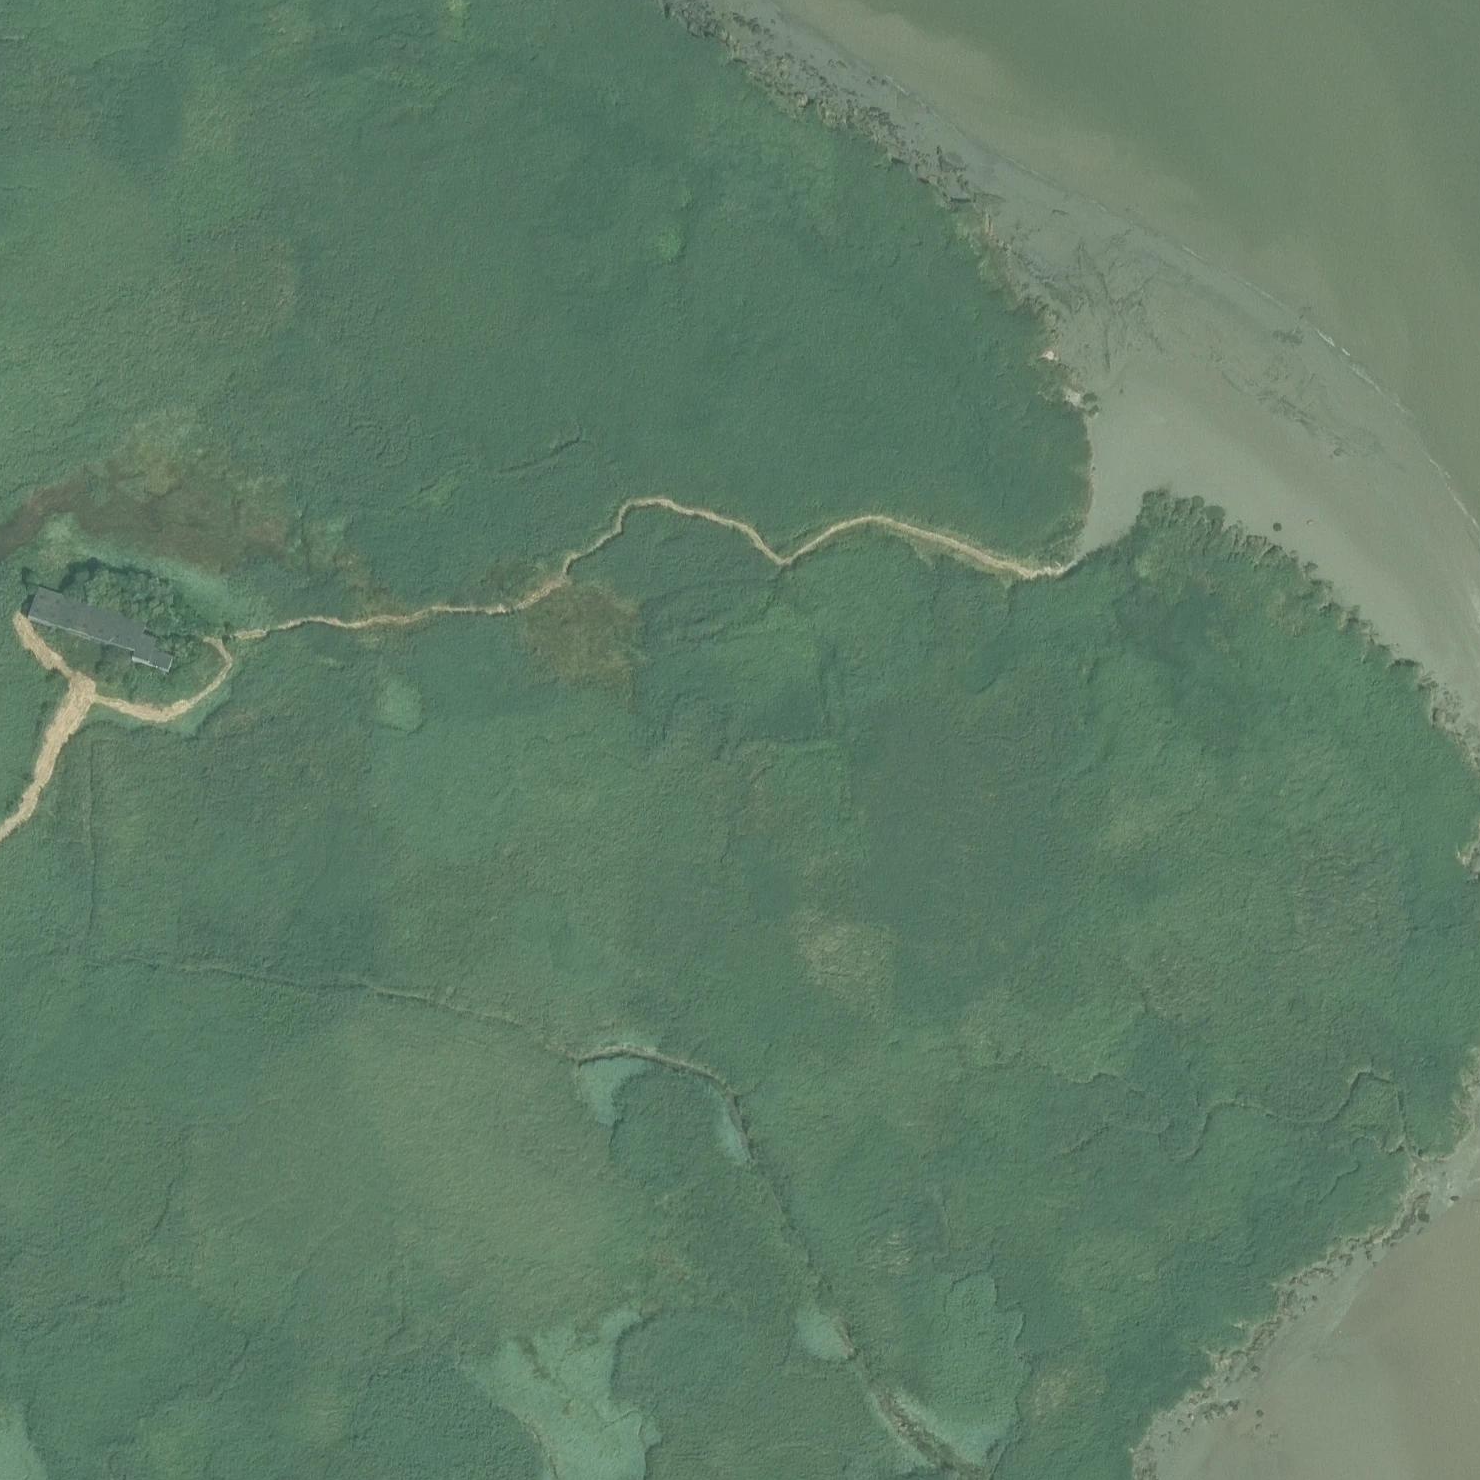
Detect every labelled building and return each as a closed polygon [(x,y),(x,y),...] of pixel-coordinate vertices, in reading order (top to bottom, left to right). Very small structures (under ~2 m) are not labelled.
[(38,590),(28,620),(136,655),(133,663),(168,675),(174,658),(155,652),(158,642),(142,637),(146,624),(38,590)]
